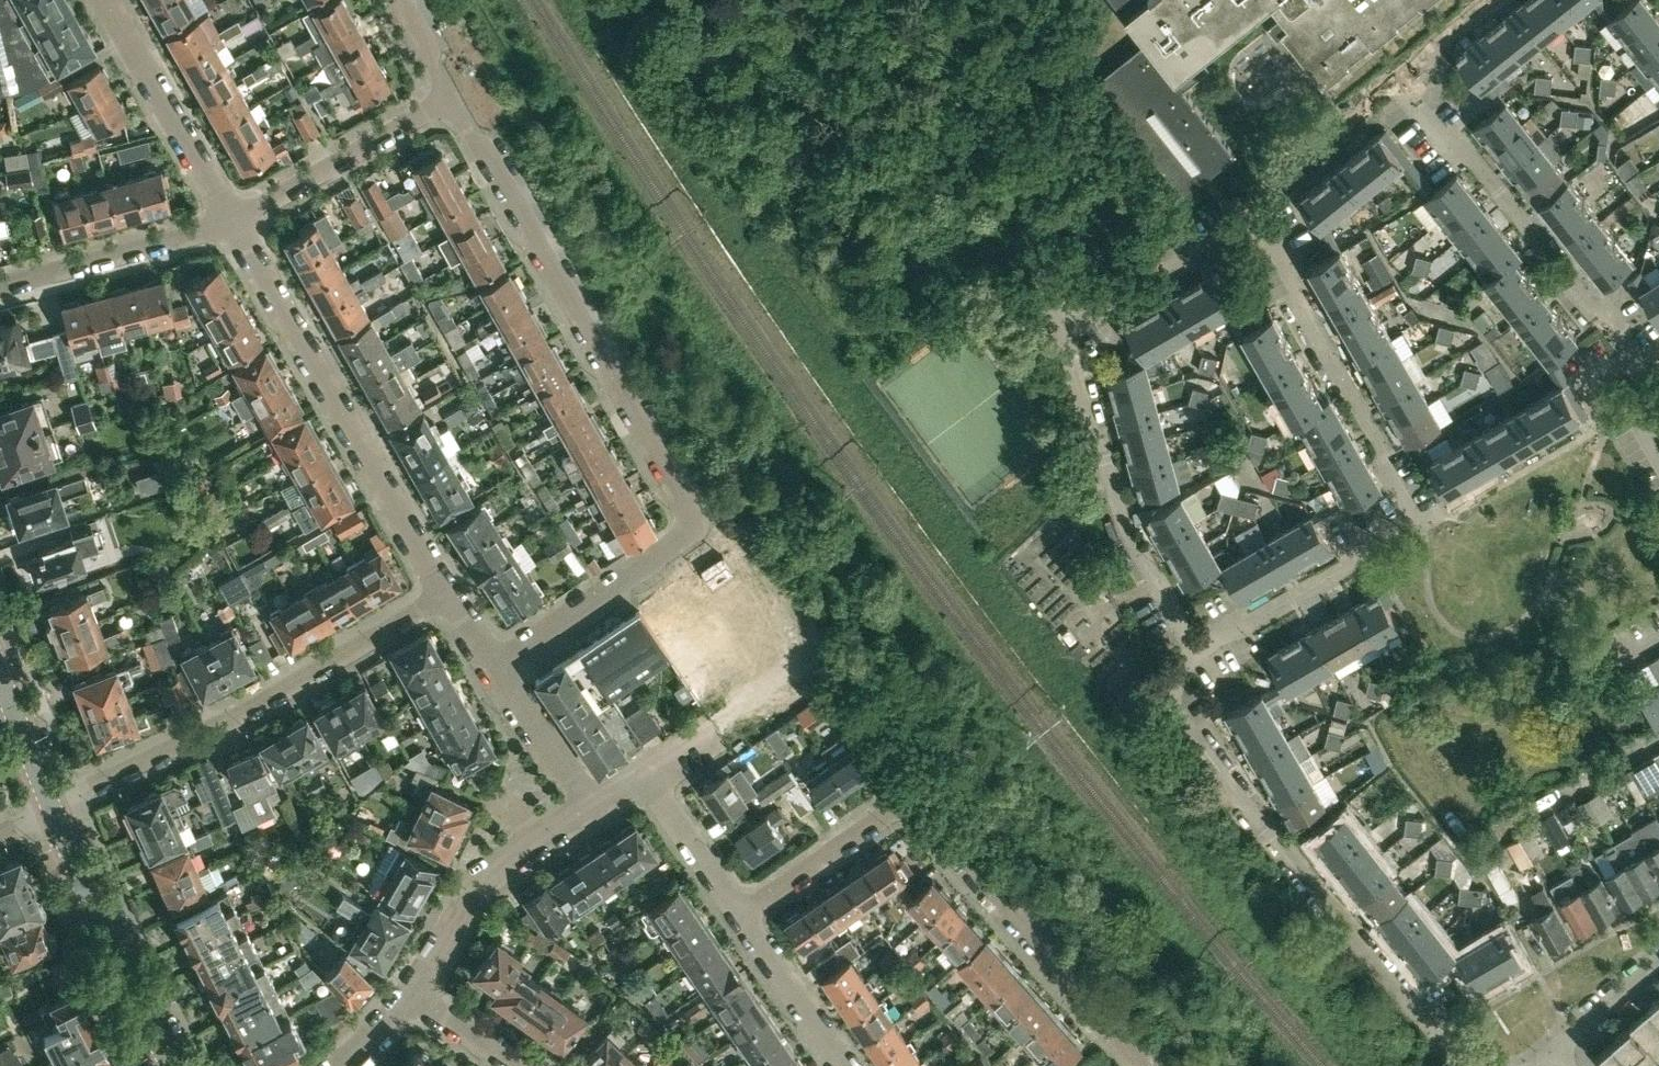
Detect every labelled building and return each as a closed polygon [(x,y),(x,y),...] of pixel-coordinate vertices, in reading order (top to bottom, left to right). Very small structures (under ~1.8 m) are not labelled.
[(92,46),(65,0),(0,0),(0,61),(4,79),(8,91),(29,88),(56,73),(53,67),(92,46)] [(150,6),(163,28),(195,10),(189,0),(160,0),(150,6)] [(259,8),(270,3),(269,0),(258,0),(256,1),(259,8)] [(314,33),(305,38),(310,47),(320,41),(318,37),(325,33),(353,17),(343,0),(330,0),(312,10),(319,23),(311,28),(314,33)] [(1146,40),(1094,82),(1185,193),(1200,182),(1203,185),(1215,176),(1212,172),(1235,153),(1211,122),(1184,88),(1210,68),(1203,59),(1270,4),(1281,17),(1269,27),(1278,37),(1282,34),(1324,86),(1349,66),(1347,63),(1371,44),(1373,47),(1399,27),(1396,24),(1420,4),(1423,8),(1432,0),(1114,0),(1146,40)] [(1561,23),(1543,0),(1529,0),(1518,9),(1541,39),(1561,23)] [(1561,23),(1581,8),(1575,0),(1543,0),(1561,23)] [(1601,8),(1608,3),(1606,0),(1595,0),(1601,8)] [(1608,3),(1601,8),(1610,19),(1609,20),(1626,40),(1657,15),(1645,0),(1634,0),(1616,14),(1608,3)] [(1522,55),(1541,39),(1518,9),(1498,25),(1522,55)] [(166,35),(180,59),(219,36),(217,32),(218,31),(217,30),(208,13),(199,18),(199,17),(166,35)] [(263,24),(258,14),(241,23),(243,28),(242,28),(243,28),(246,33),(263,24)] [(1641,60),(1658,45),(1658,18),(1657,15),(1626,40),(1641,60)] [(323,63),(365,39),(353,17),(325,33),(337,55),(323,63)] [(238,19),(227,24),(233,34),(243,28),(242,28),(243,28),(241,23),(238,19)] [(180,59),(192,81),(225,62),(225,63),(235,58),(224,39),(233,34),(227,24),(217,30),(218,31),(217,32),(219,36),(180,59)] [(1502,70),(1522,55),(1498,25),(1478,40),(1502,70)] [(234,40),(242,57),(262,47),(254,31),(234,40)] [(305,38),(294,44),(297,49),(297,50),(299,53),(310,47),(305,38)] [(323,63),(333,80),(329,82),(335,92),(344,87),(345,87),(346,86),(343,82),(378,61),(365,39),(323,63)] [(1478,40),(1458,56),(1491,97),(1498,91),(1489,81),(1502,70),(1478,40)] [(1591,46),(1576,43),(1575,51),(1591,53),(1591,46)] [(1657,79),(1658,78),(1658,45),(1641,60),(1657,79)] [(1590,60),(1591,53),(1575,51),(1574,59),(1590,60)] [(1580,60),(1578,76),(1589,76),(1591,61),(1580,60)] [(391,85),(378,61),(343,82),(346,86),(345,87),(344,87),(357,109),(380,96),(378,92),(391,85)] [(192,81),(204,102),(237,83),(225,63),(225,62),(192,81)] [(263,63),(253,68),(258,78),(268,72),(263,63)] [(69,82),(83,107),(113,90),(99,65),(69,82)] [(247,84),(258,78),(253,68),(242,75),(247,84)] [(37,85),(37,86),(43,97),(64,85),(57,73),(37,85)] [(1535,90),(1543,91),(1545,75),(1538,74),(1535,90)] [(1543,91),(1551,92),(1552,76),(1545,75),(1543,91)] [(1602,76),(1601,83),(1616,85),(1618,77),(1602,76)] [(329,82),(319,87),(320,88),(318,89),(321,94),(322,94),(324,97),(335,92),(329,82)] [(204,102),(217,124),(249,106),(237,83),(204,102)] [(1601,83),(1600,91),(1615,93),(1616,85),(1601,83)] [(317,85),(303,93),(308,102),(312,100),(321,94),(318,89),(320,88),(319,87),(317,85)] [(83,107),(97,131),(127,114),(113,90),(83,107)] [(1499,107),(1496,110),(1475,127),(1490,146),(1522,120),(1507,101),(1506,102),(1498,91),(1491,97),(1499,107)] [(312,100),(319,110),(327,105),(321,94),(312,100)] [(1541,106),(1547,113),(1560,104),(1553,97),(1541,106)] [(217,124),(229,147),(262,128),(262,127),(275,120),(264,99),(250,107),(249,106),(217,124)] [(289,107),(293,114),(306,107),(302,100),(289,107)] [(320,131),(317,126),(306,107),(293,114),(292,114),(306,139),(320,131)] [(1561,122),(1569,123),(1571,108),(1563,107),(1561,122)] [(1576,124),(1579,109),(1571,108),(1569,123),(1576,124)] [(1578,125),(1591,126),(1592,114),(1579,113),(1578,125)] [(1490,146),(1506,165),(1547,132),(1532,114),(1523,122),(1522,120),(1490,146)] [(272,146),(262,128),(229,147),(242,169),(259,159),(261,163),(287,149),(282,140),(272,146)] [(1424,191),(1431,186),(1385,128),(1380,133),(1361,149),(1386,180),(1404,165),(1424,191)] [(1553,160),(1538,141),(1548,134),(1547,132),(1506,165),(1522,185),(1553,160)] [(96,149),(96,148),(93,135),(69,141),(73,155),(81,153),(96,149)] [(148,139),(125,146),(129,159),(152,152),(148,139)] [(1645,174),(1658,165),(1658,141),(1634,157),(1645,174)] [(1605,158),(1607,143),(1600,142),(1597,157),(1605,158)] [(125,146),(116,148),(120,161),(129,159),(125,146)] [(29,165),(30,165),(44,162),(42,148),(26,152),(29,165)] [(441,151),(437,154),(435,151),(427,149),(399,165),(411,186),(403,191),(398,190),(384,197),(374,179),(362,186),(379,216),(380,217),(396,207),(396,206),(419,194),(419,193),(454,173),(441,151)] [(1361,149),(1340,166),(1365,196),(1386,180),(1361,149)] [(24,150),(6,152),(8,159),(0,161),(0,167),(5,166),(5,169),(28,166),(24,150)] [(73,171),(75,171),(85,168),(81,153),(73,155),(69,156),(73,171)] [(1618,164),(1627,176),(1639,167),(1631,155),(1618,164)] [(368,159),(351,164),(356,179),(373,174),(368,159)] [(1522,185),(1537,205),(1569,180),(1553,160),(1522,185)] [(49,187),(43,164),(45,163),(44,162),(30,165),(29,165),(29,167),(28,167),(32,180),(33,180),(35,190),(49,187)] [(32,180),(28,167),(28,166),(5,169),(7,185),(32,180)] [(1340,166),(1326,178),(1321,182),(1346,212),(1365,196),(1340,166)] [(160,169),(133,176),(143,212),(170,205),(160,169)] [(466,195),(454,173),(419,193),(419,194),(431,216),(439,212),(438,211),(466,195)] [(1639,194),(1648,187),(1638,173),(1629,180),(1639,194)] [(1457,174),(1427,198),(1442,218),(1473,193),(1457,174)] [(133,176),(107,183),(117,219),(143,212),(133,176)] [(1599,219),(1569,180),(1537,205),(1569,244),(1599,219)] [(1320,231),(1329,248),(1338,243),(1329,225),(1346,212),(1321,182),(1302,198),(1295,202),(1320,231)] [(107,183),(81,190),(90,226),(117,219),(107,183)] [(63,234),(90,226),(81,190),(53,197),(63,234)] [(1397,204),(1388,192),(1377,202),(1385,212),(1397,204)] [(1442,218),(1458,237),(1489,213),(1473,193),(1442,218)] [(343,202),(343,203),(356,225),(368,217),(356,194),(343,202)] [(478,216),(466,195),(438,211),(439,212),(450,232),(478,216)] [(396,207),(380,217),(391,239),(409,229),(396,207)] [(32,239),(48,235),(42,212),(26,214),(32,239)] [(284,241),(297,264),(329,245),(319,227),(329,222),(324,213),(301,226),(304,230),(284,241)] [(1458,237),(1474,257),(1504,233),(1489,213),(1458,237)] [(450,262),(463,255),(491,239),(478,216),(450,232),(450,233),(438,240),(450,262)] [(374,226),(368,217),(356,225),(360,234),(374,226)] [(1635,266),(1599,219),(1569,244),(1606,290),(1635,266)] [(395,241),(405,259),(411,255),(412,255),(421,250),(412,232),(395,241)] [(1483,280),(1484,281),(1520,253),(1504,233),(1474,257),(1489,276),(1483,280)] [(1390,244),(1396,258),(1413,250),(1407,237),(1390,244)] [(476,278),(504,263),(491,239),(463,255),(476,278)] [(297,264),(310,287),(342,267),(329,245),(297,264)] [(1341,249),(1307,269),(1318,289),(1353,269),(1341,249)] [(1484,281),(1496,297),(1526,273),(1514,258),(1520,253),(1484,281)] [(399,262),(412,284),(424,277),(412,255),(411,255),(405,259),(399,262)] [(1417,255),(1413,270),(1421,272),(1425,257),(1417,255)] [(1432,259),(1425,257),(1421,272),(1428,274),(1432,259)] [(186,284),(199,307),(204,306),(232,291),(218,266),(186,284)] [(310,287),(322,308),(361,285),(362,287),(362,286),(364,290),(375,284),(369,275),(359,281),(357,277),(350,281),(342,267),(310,287)] [(381,268),(369,275),(375,284),(386,278),(381,268)] [(1318,289),(1329,308),(1373,283),(1371,279),(1361,284),(1353,269),(1318,289)] [(1642,295),(1645,292),(1658,316),(1658,279),(1653,283),(1641,269),(1628,280),(1641,295),(1642,295)] [(479,286),(480,287),(469,293),(474,301),(484,296),(489,304),(518,287),(508,270),(479,286)] [(1241,334),(1241,335),(1249,330),(1237,306),(1235,307),(1216,272),(1193,285),(1212,320),(1227,311),(1241,334)] [(1496,297),(1509,312),(1539,289),(1526,273),(1496,297)] [(447,279),(450,289),(463,285),(460,275),(447,279)] [(171,307),(163,278),(138,285),(149,328),(160,326),(159,322),(173,318),(174,318),(173,315),(171,307)] [(1395,282),(1371,295),(1376,304),(1400,291),(1395,282)] [(1329,308),(1340,327),(1375,308),(1365,292),(1375,287),(1373,283),(1329,308)] [(138,285),(112,292),(122,332),(138,327),(139,331),(149,328),(138,285)] [(368,313),(355,290),(362,287),(361,285),(322,308),(335,331),(368,313)] [(1193,285),(1172,298),(1191,332),(1212,320),(1193,285)] [(481,331),(488,327),(488,328),(528,304),(518,287),(489,304),(495,314),(484,320),(478,323),(481,331)] [(1509,312),(1521,328),(1551,304),(1539,289),(1509,312)] [(199,307),(215,334),(247,316),(232,291),(204,306),(199,307)] [(112,292),(87,299),(99,347),(101,347),(99,342),(109,339),(108,335),(122,332),(112,292)] [(1446,303),(1461,307),(1463,298),(1448,294),(1446,303)] [(456,324),(440,296),(429,299),(428,302),(445,331),(456,324)] [(1172,298),(1150,310),(1169,345),(1191,332),(1172,298)] [(61,306),(67,328),(75,359),(93,354),(91,350),(99,347),(87,299),(61,306)] [(402,300),(371,317),(338,336),(352,359),(384,340),(376,326),(406,307),(402,300)] [(186,303),(171,307),(173,315),(188,311),(186,303)] [(537,321),(528,304),(488,328),(493,336),(504,330),(508,338),(537,321)] [(1521,328),(1533,343),(1563,320),(1551,304),(1521,328)] [(1340,327),(1351,347),(1386,327),(1375,308),(1340,327)] [(1404,313),(1413,323),(1420,318),(1411,308),(1404,313)] [(1108,372),(1115,397),(1152,387),(1148,374),(1161,370),(1164,362),(1158,351),(1169,345),(1150,310),(1127,324),(1140,345),(1131,350),(1129,355),(1132,365),(1108,372)] [(1474,319),(1483,332),(1495,322),(1485,310),(1481,314),(1474,319)] [(175,327),(177,327),(191,322),(188,311),(173,315),(174,318),(173,318),(175,327)] [(27,360),(22,340),(15,315),(0,319),(0,368),(27,360)] [(1274,315),(1251,328),(1249,330),(1241,335),(1254,357),(1287,338),(1274,315)] [(229,359),(261,341),(247,316),(215,334),(229,359)] [(1547,360),(1554,355),(1577,336),(1563,320),(1533,343),(1547,360)] [(503,354),(508,361),(508,362),(547,339),(537,321),(508,338),(514,348),(503,354)] [(1490,340),(1500,333),(1503,331),(1495,322),(1483,332),(1490,340)] [(466,340),(456,324),(445,331),(454,347),(466,340)] [(1437,339),(1444,341),(1448,326),(1440,324),(1437,339)] [(1451,343),(1455,328),(1448,326),(1444,341),(1451,343)] [(1498,336),(1509,350),(1521,340),(1511,326),(1498,336)] [(1351,347),(1362,366),(1397,346),(1386,327),(1351,347)] [(67,328),(40,335),(46,355),(57,353),(64,378),(79,374),(75,359),(67,328)] [(1254,357),(1266,379),(1299,359),(1287,338),(1254,357)] [(505,374),(512,370),(518,380),(529,374),(528,372),(557,356),(547,339),(508,362),(508,361),(500,366),(505,374)] [(352,359),(363,380),(416,348),(411,340),(390,352),(384,340),(352,359)] [(1476,359),(1482,370),(1498,359),(1484,340),(1471,347),(1477,357),(1476,359)] [(1362,366),(1373,385),(1408,365),(1397,346),(1362,366)] [(164,347),(154,349),(158,364),(157,365),(159,372),(170,370),(164,347)] [(363,380),(375,400),(407,381),(400,368),(420,357),(416,348),(363,380)] [(466,348),(457,353),(456,354),(463,365),(472,359),(466,348)] [(154,349),(145,352),(149,367),(157,365),(158,364),(154,349)] [(265,349),(233,367),(240,379),(236,381),(241,389),(277,370),(265,349)] [(1203,354),(1201,361),(1216,365),(1218,358),(1203,354)] [(473,360),(472,359),(463,365),(470,377),(488,366),(482,355),(473,360)] [(567,375),(557,356),(528,372),(529,374),(533,382),(523,388),(526,393),(517,397),(520,402),(567,375)] [(1266,379),(1279,400),(1312,381),(1299,359),(1266,379)] [(121,385),(115,360),(103,363),(107,378),(109,378),(111,387),(121,385)] [(203,368),(208,376),(208,377),(222,369),(217,360),(203,368)] [(1589,414),(1557,360),(1547,366),(1558,387),(1552,391),(1572,424),(1582,418),(1589,414)] [(1201,361),(1199,369),(1214,373),(1216,365),(1201,361)] [(1513,383),(1500,361),(1486,368),(1499,391),(1513,383)] [(99,380),(107,378),(103,363),(95,365),(99,380)] [(1373,385),(1384,404),(1419,384),(1408,365),(1373,385)] [(1480,371),(1466,367),(1463,375),(1478,379),(1480,371)] [(134,372),(140,394),(150,392),(145,370),(134,372)] [(251,398),(257,409),(289,391),(277,370),(241,389),(247,400),(251,398)] [(543,399),(547,407),(576,390),(567,375),(520,402),(524,410),(543,399)] [(1476,386),(1478,379),(1463,375),(1461,382),(1476,386)] [(179,378),(162,383),(165,397),(183,393),(179,378)] [(388,422),(420,404),(407,381),(375,400),(388,422)] [(1279,400),(1291,421),(1330,398),(1323,401),(1312,381),(1279,400)] [(422,391),(427,400),(441,392),(436,383),(422,391)] [(485,383),(478,386),(476,387),(483,398),(491,394),(485,383)] [(1159,411),(1158,411),(1173,407),(1167,384),(1152,388),(1152,387),(1115,397),(1121,421),(1159,411)] [(1384,404),(1395,423),(1430,403),(1419,384),(1384,404)] [(1209,391),(1194,387),(1192,394),(1207,398),(1209,391)] [(215,396),(218,402),(232,394),(228,388),(215,396)] [(542,422),(546,430),(586,408),(576,390),(547,407),(553,416),(542,422)] [(266,433),(302,413),(289,391),(257,409),(264,420),(260,422),(266,433)] [(1552,391),(1537,400),(1556,433),(1572,424),(1552,391)] [(1239,406),(1239,405),(1248,402),(1243,392),(1234,397),(1239,406)] [(498,406),(491,394),(483,398),(490,411),(498,406)] [(1205,405),(1207,398),(1192,394),(1190,401),(1205,405)] [(51,425),(42,398),(32,401),(31,399),(0,410),(0,442),(51,425)] [(1299,445),(1310,441),(1309,440),(1343,420),(1330,398),(1291,421),(1291,422),(1288,425),(1299,445)] [(70,405),(74,417),(92,411),(88,400),(70,405)] [(478,407),(474,400),(463,406),(467,414),(478,407)] [(1537,400),(1521,409),(1541,443),(1556,433),(1537,400)] [(1407,444),(1413,440),(1441,424),(1430,403),(1395,423),(1407,444)] [(483,416),(479,408),(467,415),(472,423),(483,416)] [(540,439),(549,435),(551,439),(562,433),(567,441),(595,425),(586,408),(546,430),(538,435),(540,439)] [(1521,409),(1505,418),(1525,452),(1541,443),(1521,409)] [(96,426),(92,411),(74,417),(78,432),(96,426)] [(1121,421),(1128,445),(1165,435),(1159,411),(1121,421)] [(423,412),(391,430),(404,451),(440,430),(435,420),(430,423),(423,412)] [(304,417),(272,435),(279,446),(275,449),(280,458),(316,438),(304,417)] [(1505,418),(1490,427),(1510,461),(1525,452),(1505,418)] [(501,419),(492,424),(491,424),(498,435),(510,428),(506,421),(503,422),(501,419)] [(1356,442),(1343,420),(1309,440),(1310,441),(1322,462),(1356,442)] [(51,425),(0,442),(0,468),(2,476),(51,460),(50,459),(61,455),(51,425)] [(561,457),(564,461),(555,467),(557,470),(605,442),(595,425),(567,441),(572,450),(561,457)] [(1490,427),(1474,436),(1494,470),(1510,461),(1490,427)] [(505,447),(510,444),(515,442),(508,431),(511,429),(510,428),(498,435),(505,447)] [(443,429),(440,430),(404,451),(415,471),(447,453),(440,441),(449,436),(443,429)] [(1253,431),(1251,438),(1266,442),(1268,435),(1253,431)] [(1128,445),(1135,470),(1172,459),(1165,435),(1128,445)] [(1474,436),(1459,445),(1478,479),(1494,470),(1474,436)] [(291,466),(297,477),(329,460),(316,438),(280,458),(286,469),(291,466)] [(1251,438),(1249,445),(1264,450),(1266,442),(1251,438)] [(1416,446),(1445,498),(1452,495),(1463,488),(1443,454),(1433,460),(1424,441),(1416,446)] [(503,450),(502,449),(498,442),(487,448),(490,454),(484,457),(485,460),(503,450)] [(568,469),(576,483),(615,460),(605,442),(557,470),(559,474),(568,469)] [(1368,464),(1367,461),(1356,442),(1322,462),(1335,483),(1368,464)] [(1459,445),(1443,454),(1463,488),(1478,479),(1459,445)] [(508,458),(503,450),(485,460),(487,464),(494,460),(497,464),(508,458)] [(524,450),(515,455),(521,467),(531,461),(524,450)] [(188,474),(189,474),(197,469),(188,451),(178,456),(188,474)] [(415,471),(428,493),(465,472),(460,463),(454,466),(447,453),(415,471)] [(1135,470),(1144,503),(1157,499),(1154,490),(1179,483),(1172,459),(1135,470)] [(340,480),(329,460),(297,477),(297,478),(282,486),(292,504),(303,498),(304,500),(340,480)] [(576,483),(583,496),(574,502),(576,504),(625,477),(615,460),(576,483)] [(538,473),(531,461),(521,467),(529,479),(538,473)] [(1381,486),(1372,470),(1368,464),(1335,483),(1343,498),(1318,512),(1322,519),(1347,505),(1381,486)] [(1271,490),(1273,489),(1276,481),(1278,474),(1274,467),(1262,474),(1271,490)] [(141,493),(166,484),(161,469),(135,478),(141,493)] [(64,515),(58,497),(88,487),(83,472),(9,497),(14,512),(9,514),(14,529),(19,527),(20,529),(64,515)] [(440,515),(472,497),(465,484),(470,481),(465,472),(428,493),(440,515)] [(1278,474),(1276,481),(1291,486),(1293,478),(1278,474)] [(588,504),(595,516),(634,494),(625,477),(576,504),(578,509),(588,504)] [(321,519),(352,501),(340,480),(304,500),(290,507),(302,529),(321,519)] [(1276,481),(1273,489),(1289,493),(1291,486),(1276,481)] [(545,483),(536,489),(544,501),(553,495),(545,483)] [(1222,491),(1219,506),(1228,508),(1232,494),(1222,491)] [(515,500),(519,507),(532,499),(527,492),(515,500)] [(598,539),(605,536),(605,534),(644,512),(634,494),(595,516),(600,526),(594,530),(598,539)] [(1228,508),(1237,511),(1241,496),(1232,494),(1228,508)] [(560,505),(553,495),(544,501),(551,511),(560,505)] [(1246,513),(1250,499),(1241,496),(1237,511),(1246,513)] [(1182,498),(1175,501),(1148,517),(1161,540),(1195,520),(1182,498)] [(1250,499),(1246,513),(1255,516),(1259,501),(1250,499)] [(479,502),(446,524),(461,546),(494,524),(479,502)] [(283,506),(272,513),(277,522),(289,515),(283,506)] [(364,520),(357,509),(333,523),(340,535),(364,520)] [(615,552),(626,546),(654,530),(644,512),(605,534),(605,536),(615,552)] [(272,513),(260,520),(265,529),(277,522),(272,513)] [(1332,548),(1312,515),(1290,527),(1309,561),(1332,548)] [(568,516),(558,522),(565,533),(575,527),(568,516)] [(102,527),(100,528),(96,517),(70,527),(73,537),(39,548),(41,553),(30,557),(37,580),(41,578),(43,583),(81,570),(79,565),(83,564),(79,551),(106,542),(102,527)] [(1207,542),(1195,520),(1161,540),(1174,562),(1207,542)] [(461,546),(477,569),(509,547),(494,524),(461,546)] [(583,538),(575,527),(565,533),(573,545),(583,538)] [(1290,527),(1269,539),(1288,574),(1309,561),(1290,527)] [(369,535),(377,548),(377,550),(379,549),(381,551),(391,545),(381,528),(369,535)] [(324,529),(314,534),(318,542),(329,537),(324,529)] [(314,534),(301,541),(306,549),(318,542),(314,534)] [(565,540),(561,534),(543,545),(548,552),(565,540)] [(1269,539),(1247,552),(1266,587),(1288,574),(1269,539)] [(572,549),(565,540),(548,552),(554,561),(572,549)] [(206,548),(215,559),(223,552),(215,542),(206,548)] [(1243,600),(1266,587),(1247,552),(1236,558),(1231,551),(1221,548),(1213,552),(1207,542),(1174,562),(1186,584),(1208,571),(1214,581),(1221,583),(1231,578),(1243,600)] [(477,569),(491,591),(524,569),(509,547),(477,569)] [(280,549),(269,555),(273,563),(285,557),(280,549)] [(379,550),(358,562),(377,595),(399,583),(379,550)] [(269,555),(256,562),(260,570),(273,563),(269,555)] [(601,567),(600,566),(594,556),(585,562),(593,572),(601,567)] [(142,561),(130,566),(133,576),(145,572),(143,567),(144,567),(142,561)] [(166,564),(142,561),(144,567),(143,567),(145,572),(153,597),(171,581),(166,564)] [(358,562),(337,575),(356,608),(377,595),(358,562)] [(540,593),(524,569),(491,591),(507,614),(540,593)] [(252,591),(240,571),(230,577),(241,597),(252,591)] [(337,575),(315,587),(334,620),(356,608),(337,575)] [(230,604),(231,604),(241,597),(230,577),(218,584),(229,601),(230,604)] [(48,624),(53,636),(96,619),(90,602),(106,596),(102,585),(48,606),(48,607),(47,607),(51,617),(48,624)] [(315,587),(294,600),(313,633),(334,620),(315,587)] [(1378,592),(1357,604),(1376,639),(1398,626),(1385,603),(1394,600),(1387,587),(1378,592)] [(280,652),(291,645),(313,633),(294,600),(272,613),(279,625),(268,632),(280,652)] [(236,613),(231,604),(230,604),(229,601),(216,607),(222,620),(236,613)] [(1355,651),(1376,639),(1357,604),(1336,617),(1355,651)] [(607,764),(660,727),(630,683),(669,657),(651,635),(652,634),(636,612),(535,679),(591,761),(607,764)] [(161,625),(164,635),(167,642),(181,637),(172,614),(159,619),(161,625)] [(1333,664),(1355,651),(1336,617),(1314,630),(1333,664)] [(124,639),(120,629),(103,635),(96,619),(53,636),(58,649),(63,651),(67,660),(68,659),(68,661),(124,639)] [(148,641),(151,640),(164,635),(161,625),(145,631),(148,641)] [(233,629),(207,642),(227,681),(253,667),(233,629)] [(1311,676),(1333,664),(1314,630),(1292,642),(1311,676)] [(203,694),(227,681),(207,642),(207,643),(200,631),(178,642),(184,655),(183,655),(203,694)] [(427,632),(391,652),(399,666),(395,669),(401,679),(441,656),(427,632)] [(167,644),(167,642),(164,635),(151,640),(154,649),(167,644)] [(261,636),(249,642),(261,663),(273,657),(261,636)] [(1087,649),(1080,640),(1071,648),(1078,656),(1087,649)] [(1292,688),(1311,676),(1292,642),(1270,655),(1284,681),(1291,693),(1294,691),(1292,688)] [(441,657),(441,656),(401,679),(406,688),(410,686),(418,699),(452,680),(440,658),(441,657)] [(1650,661),(1658,676),(1658,656),(1650,661)] [(76,683),(87,712),(126,697),(120,683),(134,678),(131,672),(143,667),(141,660),(115,670),(115,669),(76,683)] [(171,706),(188,700),(190,699),(181,677),(164,683),(165,686),(159,688),(165,704),(169,702),(171,706)] [(1414,689),(1407,677),(1400,682),(1406,693),(1414,689)] [(382,679),(371,686),(375,694),(387,687),(382,679)] [(1377,680),(1370,679),(1366,693),(1373,695),(1377,680)] [(418,699),(414,702),(419,712),(423,709),(431,723),(465,703),(452,680),(418,699)] [(1385,683),(1377,680),(1373,695),(1380,697),(1386,705),(1395,699),(1385,683)] [(1297,702),(1291,693),(1284,681),(1262,694),(1228,713),(1241,736),(1275,716),(1268,703),(1281,695),(1283,699),(1286,698),(1292,707),(1298,709),(1300,703),(1297,702)] [(387,721),(364,683),(339,698),(359,733),(373,725),(375,728),(387,721)] [(1640,697),(1657,727),(1658,726),(1658,686),(1640,697)] [(392,694),(387,687),(375,694),(380,701),(392,694)] [(139,726),(140,728),(144,730),(156,725),(157,722),(156,719),(162,717),(159,708),(147,712),(145,707),(131,712),(126,697),(87,712),(98,741),(139,726)] [(1334,712),(1341,714),(1346,699),(1338,697),(1334,712)] [(314,713),(336,751),(348,744),(346,741),(359,733),(339,698),(314,713)] [(1341,714),(1349,715),(1353,701),(1346,699),(1341,714)] [(435,738),(440,749),(481,727),(480,724),(478,725),(465,703),(431,723),(439,736),(435,738)] [(807,707),(799,713),(808,727),(816,722),(807,707)] [(400,709),(390,715),(389,715),(394,724),(405,717),(403,713),(400,709)] [(1288,738),(1275,716),(1241,736),(1254,758),(1288,738)] [(1332,717),(1329,729),(1345,733),(1348,721),(1332,717)] [(306,718),(284,730),(304,766),(308,774),(320,768),(318,764),(329,758),(306,718)] [(845,734),(823,749),(849,786),(872,770),(865,759),(871,755),(850,725),(842,730),(845,734)] [(494,749),(481,727),(440,749),(446,758),(450,756),(458,770),(463,767),(468,776),(483,768),(477,758),(494,749)] [(766,735),(782,757),(793,749),(777,727),(766,735)] [(1329,729),(1327,738),(1342,741),(1345,733),(1329,729)] [(261,744),(279,776),(291,769),(293,772),(304,766),(284,730),(261,744)] [(1254,758),(1266,779),(1300,760),(1300,759),(1311,753),(1298,732),(1288,738),(1254,758)] [(1341,749),(1342,741),(1327,738),(1326,746),(1341,749)] [(266,793),(276,787),(269,774),(257,746),(227,760),(240,787),(245,800),(232,805),(237,817),(242,827),(275,812),(266,793)] [(422,748),(410,758),(418,761),(427,757),(422,748)] [(826,802),(849,786),(823,749),(828,757),(817,765),(819,768),(808,776),(826,802)] [(1656,754),(1632,767),(1649,796),(1658,790),(1658,759),(1656,754)] [(444,779),(448,768),(429,760),(427,757),(418,761),(410,758),(405,762),(419,768),(430,773),(440,777),(444,779)] [(1266,779),(1279,801),(1313,781),(1320,777),(1315,768),(1308,772),(1300,760),(1266,779)] [(413,790),(426,796),(420,808),(460,826),(467,812),(465,811),(469,803),(436,787),(440,777),(430,773),(419,768),(405,762),(397,770),(412,776),(411,778),(416,780),(413,790)] [(765,803),(784,790),(783,789),(797,780),(789,768),(756,792),(765,803)] [(724,815),(748,799),(729,770),(705,787),(724,815)] [(192,778),(200,795),(203,801),(211,797),(213,796),(207,781),(204,773),(192,778)] [(320,774),(312,779),(318,790),(326,785),(320,774)] [(373,791),(373,790),(365,774),(353,780),(363,800),(373,791)] [(211,797),(223,824),(237,817),(232,805),(219,775),(207,781),(213,796),(211,797)] [(309,794),(318,790),(312,779),(303,784),(309,794)] [(801,814),(814,805),(815,805),(797,780),(783,789),(784,790),(801,814)] [(1326,803),(1313,781),(1279,801),(1291,822),(1296,830),(1321,815),(1317,808),(1326,803)] [(1608,793),(1616,788),(1612,781),(1604,786),(1608,793)] [(1637,782),(1636,782),(1629,786),(1635,796),(1643,792),(1637,782)] [(126,805),(137,830),(179,811),(178,805),(188,801),(181,787),(174,784),(162,789),(161,788),(126,805)] [(1601,790),(1589,797),(1602,820),(1614,839),(1625,832),(1601,790)] [(1589,797),(1579,803),(1577,804),(1590,827),(1602,820),(1589,797)] [(1328,817),(1329,818),(1334,824),(1315,840),(1329,859),(1361,834),(1362,836),(1373,827),(1353,802),(1342,810),(1340,808),(1328,817)] [(1564,822),(1572,817),(1566,804),(1556,809),(1564,822)] [(775,823),(786,816),(779,807),(738,835),(754,859),(785,837),(775,823)] [(385,836),(406,846),(410,837),(447,855),(452,844),(456,845),(462,832),(458,830),(460,826),(420,808),(413,822),(399,816),(395,826),(391,825),(385,836)] [(150,857),(184,841),(195,836),(187,821),(184,823),(179,811),(137,830),(150,857)] [(1556,815),(1543,822),(1557,846),(1570,839),(1556,815)] [(284,817),(266,825),(272,837),(290,830),(284,817)] [(1407,817),(1405,833),(1413,833),(1414,818),(1407,817)] [(1422,819),(1414,818),(1413,833),(1420,834),(1422,819)] [(1657,844),(1647,850),(1658,872),(1658,826),(1657,823),(1648,828),(1657,844)] [(333,824),(326,831),(332,839),(334,840),(342,834),(333,824)] [(635,824),(613,839),(634,869),(656,854),(635,824)] [(217,833),(215,828),(195,836),(184,841),(186,846),(152,861),(162,885),(197,869),(187,848),(208,840),(207,837),(217,833)] [(1532,830),(1520,837),(1534,861),(1547,854),(1532,830)] [(326,831),(301,851),(312,858),(334,840),(332,839),(326,831)] [(1376,854),(1362,836),(1361,834),(1329,859),(1345,878),(1376,854)] [(1520,837),(1508,844),(1521,867),(1534,861),(1520,837)] [(1615,842),(1644,892),(1658,883),(1658,872),(1647,850),(1635,857),(1624,837),(1615,842)] [(613,839),(592,853),(613,883),(634,869),(613,839)] [(1606,874),(1623,904),(1644,892),(1615,842),(1607,847),(1617,867),(1606,874)] [(391,843),(378,865),(422,889),(434,868),(391,843)] [(890,852),(868,867),(887,896),(889,895),(890,896),(899,889),(901,892),(908,885),(910,886),(914,883),(908,876),(913,872),(904,859),(898,863),(890,852)] [(592,853),(571,868),(591,898),(613,883),(592,853)] [(285,866),(293,871),(292,871),(296,874),(311,860),(300,854),(285,866)] [(1392,874),(1376,854),(1345,878),(1361,898),(1392,874)] [(1446,858),(1438,857),(1436,872),(1444,873),(1446,858)] [(1453,859),(1446,858),(1444,873),(1451,874),(1453,859)] [(31,887),(19,859),(0,866),(0,900),(31,887)] [(1568,864),(1572,872),(1582,868),(1577,859),(1568,864)] [(174,907),(177,913),(225,888),(229,886),(225,879),(217,883),(208,864),(197,869),(162,885),(173,907),(174,907)] [(368,888),(408,913),(422,889),(378,865),(372,877),(372,881),(368,888)] [(868,867),(848,881),(865,906),(866,905),(879,897),(882,900),(887,896),(868,867)] [(571,912),(572,912),(591,898),(571,868),(550,882),(571,912)] [(1602,876),(1590,883),(1581,868),(1572,872),(1598,919),(1619,906),(1602,876)] [(1598,919),(1572,872),(1561,879),(1570,894),(1560,901),(1577,931),(1598,919)] [(235,874),(225,879),(229,886),(230,886),(239,881),(235,874)] [(1408,894),(1392,874),(1361,898),(1376,918),(1408,894)] [(932,878),(920,890),(914,883),(910,886),(908,885),(901,892),(925,919),(949,897),(932,878)] [(848,881),(828,894),(845,919),(858,910),(861,915),(869,909),(866,905),(865,906),(848,881)] [(660,882),(648,890),(653,897),(665,889),(660,882)] [(531,908),(518,917),(539,932),(556,921),(559,926),(570,919),(546,884),(524,899),(531,908)] [(677,885),(646,906),(638,912),(644,920),(643,924),(649,933),(654,933),(661,928),(692,906),(677,885)] [(1459,901),(1469,902),(1470,887),(1460,885),(1459,901)] [(1532,892),(1543,911),(1533,918),(1550,946),(1571,934),(1555,905),(1544,886),(1532,892)] [(42,913),(31,887),(0,900),(0,931),(42,913)] [(1483,888),(1470,887),(1469,902),(1481,903),(1483,888)] [(238,914),(225,888),(177,913),(175,914),(176,916),(174,917),(172,922),(176,929),(181,931),(183,930),(188,939),(238,914)] [(653,897),(648,890),(636,898),(641,905),(653,897)] [(828,894),(808,908),(825,933),(845,919),(828,894)] [(1423,913),(1408,894),(1376,918),(1392,938),(1423,913)] [(341,895),(336,903),(360,920),(397,942),(410,920),(376,900),(369,912),(341,895)] [(925,919),(942,937),(965,916),(949,897),(925,919)] [(895,920),(901,917),(903,915),(895,902),(886,909),(895,920)] [(334,907),(362,923),(348,946),(382,967),(397,942),(360,920),(336,903),(334,907)] [(706,926),(692,906),(661,928),(675,947),(706,926)] [(804,948),(825,933),(808,908),(787,923),(796,936),(804,948)] [(606,918),(610,925),(611,926),(621,920),(615,912),(606,918)] [(42,913),(0,931),(0,942),(5,939),(14,962),(55,945),(42,913)] [(1392,938),(1408,957),(1439,933),(1423,913),(1392,938)] [(196,954),(201,964),(251,939),(238,914),(188,939),(189,940),(186,941),(184,946),(188,954),(193,956),(196,954)] [(959,956),(982,935),(965,916),(942,937),(959,956)] [(867,924),(875,936),(883,930),(875,918),(867,924)] [(675,947),(689,968),(720,947),(706,926),(675,947)] [(587,935),(593,945),(606,938),(604,935),(599,927),(587,935)] [(1504,928),(1481,941),(1502,975),(1524,962),(1504,928)] [(528,929),(520,940),(529,945),(536,934),(528,929)] [(1458,973),(1465,969),(1467,967),(1480,989),(1502,975),(1481,941),(1470,948),(1466,940),(1453,938),(1448,944),(1439,933),(1408,957),(1424,978),(1444,962),(1451,972),(1458,973)] [(986,938),(960,961),(976,979),(1002,956),(986,938)] [(203,981),(208,992),(264,964),(251,939),(201,964),(206,975),(204,976),(203,981)] [(491,997),(492,998),(498,989),(515,965),(522,956),(497,939),(474,972),(497,988),(491,997)] [(547,951),(555,956),(562,947),(554,942),(547,951)] [(280,945),(272,949),(277,958),(285,953),(280,945)] [(837,950),(846,964),(853,959),(852,958),(854,957),(845,945),(837,950)] [(555,956),(563,961),(568,951),(562,947),(555,956)] [(618,958),(617,958),(623,955),(617,947),(605,955),(610,962),(611,963),(618,958)] [(738,973),(720,947),(689,968),(703,988),(718,978),(723,984),(738,973)] [(915,949),(904,958),(909,966),(921,956),(915,949)] [(826,977),(846,964),(837,950),(817,963),(826,977)] [(879,959),(885,966),(897,957),(891,950),(879,959)] [(343,952),(323,972),(351,999),(371,979),(343,952)] [(927,964),(921,956),(909,966),(916,973),(927,964)] [(976,979),(992,997),(1018,975),(1002,956),(976,979)] [(885,966),(891,973),(902,964),(897,957),(885,966)] [(611,974),(612,973),(623,966),(618,958),(611,963),(610,962),(605,965),(611,974)] [(866,979),(853,959),(846,964),(826,977),(840,997),(866,979)] [(221,1005),(227,1015),(277,989),(264,964),(208,992),(215,1004),(219,1006),(221,1005)] [(492,998),(515,1014),(538,981),(515,965),(498,989),(492,998)] [(312,967),(311,967),(300,975),(299,976),(306,987),(320,976),(321,976),(312,967)] [(584,983),(591,973),(592,973),(584,967),(576,978),(584,983)] [(17,973),(0,980),(0,997),(23,987),(17,973)] [(703,988),(708,995),(722,1016),(753,995),(738,973),(723,984),(718,978),(703,988)] [(992,997),(1007,1015),(1033,992),(1018,975),(992,997)] [(840,997),(855,1019),(881,1001),(866,979),(840,997)] [(515,1014),(538,1031),(562,998),(538,981),(515,1014)] [(947,988),(943,991),(936,982),(928,988),(943,1007),(955,997),(947,988)] [(642,1002),(643,1001),(654,994),(647,984),(635,992),(642,1002)] [(910,997),(916,1004),(927,995),(922,988),(910,997)] [(48,1061),(49,1062),(105,1034),(105,1033),(101,1032),(98,1033),(97,1033),(91,1021),(92,1021),(76,989),(41,1007),(47,1021),(27,1031),(32,1040),(36,1038),(41,1048),(50,1044),(56,1057),(48,1061)] [(239,1039),(239,1040),(290,1014),(277,989),(227,1015),(232,1025),(229,1026),(228,1030),(232,1039),(237,1040),(239,1039)] [(339,1017),(347,1002),(334,989),(314,1000),(326,1024),(339,1017)] [(966,991),(962,995),(967,1002),(972,998),(966,991)] [(1007,1015),(1024,1034),(1050,1011),(1033,992),(1007,1015)] [(955,997),(943,1007),(951,1015),(967,1002),(962,995),(960,993),(955,997)] [(722,1016),(736,1036),(767,1015),(753,995),(722,1016)] [(933,1002),(929,998),(927,995),(916,1004),(922,1011),(933,1002)] [(585,1014),(562,998),(538,1031),(562,1047),(585,1014)] [(855,1019),(869,1039),(895,1021),(881,1001),(855,1019)] [(1649,1010),(1658,1021),(1658,1001),(1649,1010)] [(703,1010),(697,1002),(684,1011),(690,1020),(703,1010)] [(652,1011),(660,1019),(669,1013),(662,1004),(652,1011)] [(964,1010),(953,1019),(959,1027),(962,1024),(961,1024),(970,1017),(964,1010)] [(1632,1024),(1658,1054),(1658,1021),(1649,1010),(1632,1024)] [(1024,1034),(1040,1052),(1066,1029),(1050,1011),(1024,1034)] [(290,1014),(239,1040),(248,1057),(246,1058),(244,1063),(245,1065),(270,1065),(298,1051),(306,1047),(298,1030),(298,1029),(290,1014)] [(736,1036),(750,1057),(781,1035),(767,1015),(736,1036)] [(982,1032),(970,1017),(961,1024),(962,1024),(975,1038),(982,1032)] [(647,1019),(646,1019),(637,1029),(644,1036),(653,1025),(647,1019)] [(869,1039),(883,1060),(909,1042),(895,1021),(869,1039)] [(1615,1039),(1640,1065),(1651,1065),(1658,1059),(1658,1054),(1632,1024),(1615,1039)] [(660,1031),(653,1025),(644,1036),(650,1041),(660,1031)] [(941,1035),(946,1042),(958,1034),(952,1026),(941,1035)] [(1082,1048),(1066,1029),(1040,1052),(1041,1053),(1037,1057),(1044,1065),(1048,1061),(1052,1065),(1062,1065),(1082,1048)] [(584,1065),(615,1065),(628,1052),(606,1032),(578,1061),(584,1065)] [(51,1065),(104,1065),(114,1061),(112,1061),(106,1050),(107,1049),(106,1049),(109,1048),(110,1044),(105,1034),(49,1062),(51,1065)] [(952,1050),(963,1041),(958,1034),(946,1042),(952,1050)] [(699,1062),(700,1061),(709,1053),(692,1035),(682,1044),(699,1062)] [(756,1065),(779,1065),(794,1055),(781,1035),(750,1057),(756,1065)] [(978,1042),(987,1053),(994,1047),(984,1036),(978,1042)] [(1607,1065),(1640,1065),(1615,1039),(1597,1055),(1607,1065)] [(887,1065),(916,1065),(923,1061),(909,1042),(883,1060),(887,1065)] [(959,1047),(967,1058),(975,1053),(966,1042),(959,1047)] [(417,1047),(399,1065),(438,1065),(417,1047)] [(628,1052),(615,1065),(642,1065),(628,1052)] [(982,1054),(970,1062),(972,1065),(990,1065),(982,1054)] [(794,1055),(779,1065),(802,1065),(794,1055)] [(992,1061),(996,1065),(1008,1065),(1000,1056),(992,1061)]
